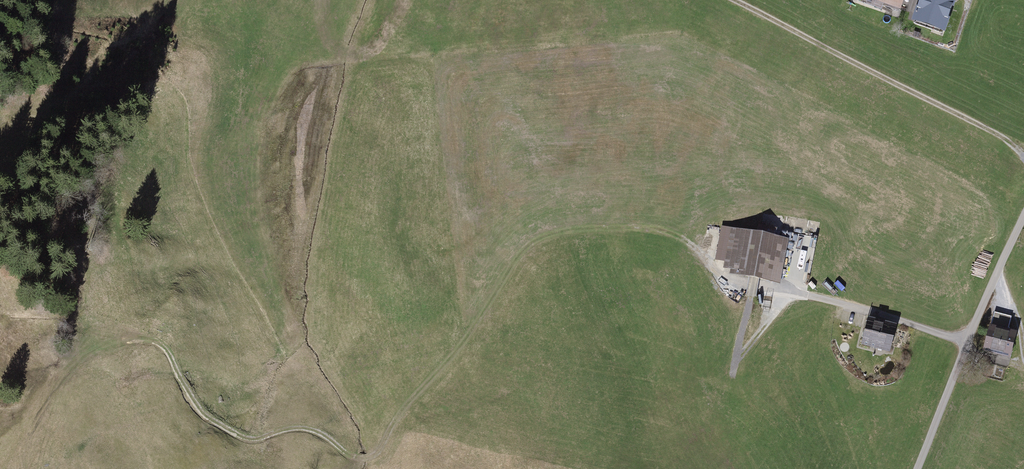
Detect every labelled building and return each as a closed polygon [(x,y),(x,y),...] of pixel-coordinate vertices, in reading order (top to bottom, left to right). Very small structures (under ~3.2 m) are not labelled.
[(900,13),(904,0),(863,0),(900,13)] [(955,1),(951,0),(918,0),(910,24),(943,36),(955,1)] [(730,277),(780,286),(788,243),(775,241),(776,232),(756,228),(755,236),(721,230),(716,262),(724,263),(722,272),(730,273),(730,277)] [(889,354),(896,328),(866,320),(859,347),(889,354)] [(1009,368),(1017,335),(989,328),(981,362),(1009,368)]
